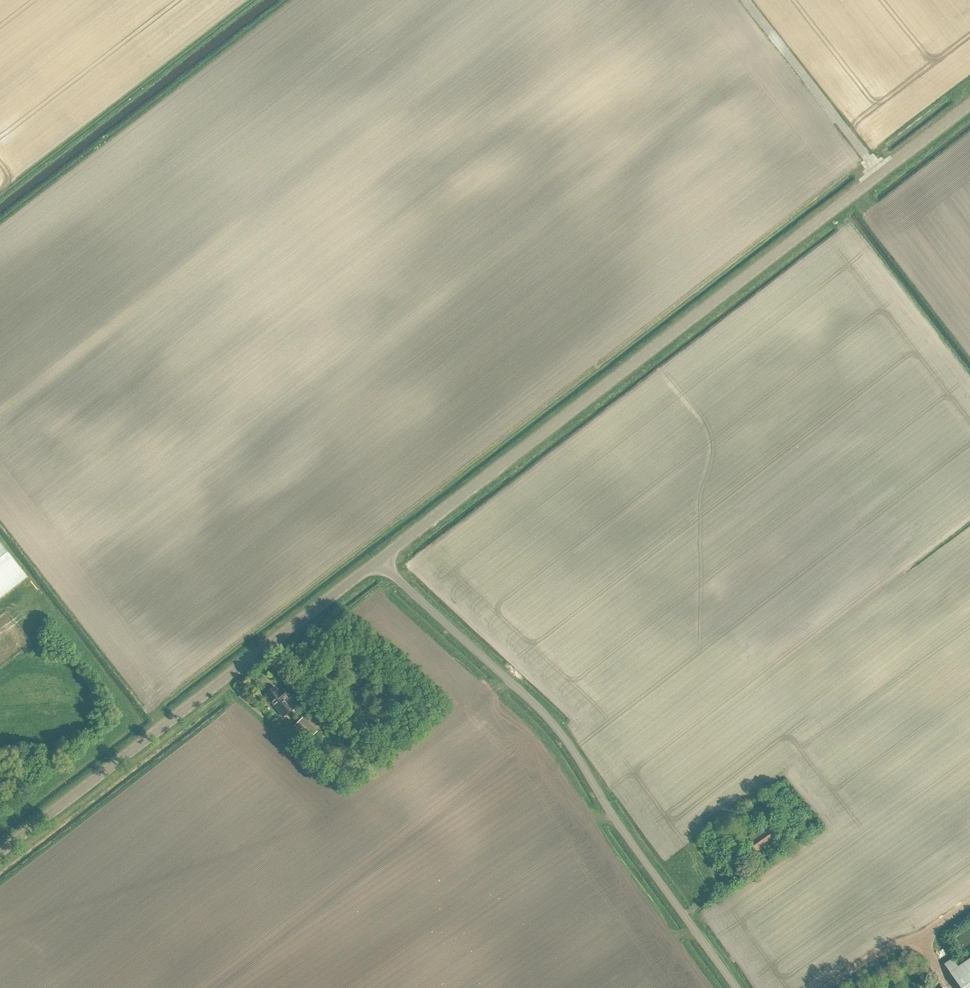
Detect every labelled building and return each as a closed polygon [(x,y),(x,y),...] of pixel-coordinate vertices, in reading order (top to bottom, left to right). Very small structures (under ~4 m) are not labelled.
[(27,578),(0,543),(0,599),(27,578)] [(285,716),(298,706),(298,702),(286,686),(279,692),(275,688),(266,695),(277,709),(278,708),(285,716)] [(304,718),(302,720),(294,728),(292,730),(304,742),(307,740),(314,733),(317,730),(304,718)] [(759,809),(767,819),(773,815),(765,804),(759,809)] [(777,840),(767,826),(747,841),(755,853),(764,847),(765,848),(777,840)] [(961,987),(969,987),(969,958),(957,966),(952,959),(945,963),(961,987)]
